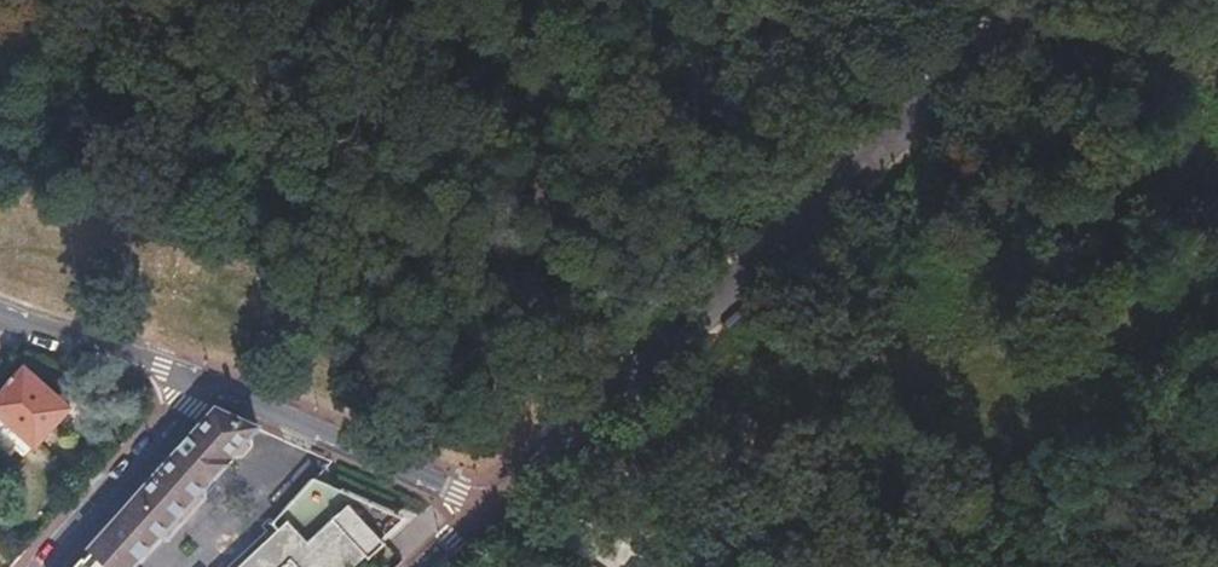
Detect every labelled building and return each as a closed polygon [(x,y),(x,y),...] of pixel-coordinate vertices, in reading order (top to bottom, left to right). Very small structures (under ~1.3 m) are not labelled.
[(0,394),(0,415),(34,447),(69,409),(23,367),(0,394)] [(89,551),(107,566),(131,566),(160,536),(162,538),(164,540),(165,540),(168,539),(171,538),(206,499),(206,497),(206,494),(206,493),(205,492),(203,490),(234,454),(239,458),(254,440),(249,436),(257,428),(216,410),(111,527),(89,551)] [(383,538),(381,536),(386,532),(387,531),(388,531),(388,530),(389,529),(389,528),(390,527),(390,526),(390,525),(391,524),(391,523),(391,522),(391,521),(391,520),(390,519),(390,518),(390,517),(389,516),(389,515),(388,514),(387,513),(386,512),(385,511),(384,511),(356,498),(346,507),(335,495),(341,489),(315,478),(274,523),(279,529),(239,566),(353,566),(367,554),(370,557),(387,542),(383,538)] [(406,517),(341,489),(335,495),(346,507),(356,498),(384,511),(385,511),(386,512),(387,513),(388,514),(389,515),(389,516),(390,517),(390,518),(390,519),(391,520),(391,521),(391,522),(391,523),(391,524),(390,525),(390,526),(390,527),(389,528),(389,529),(388,530),(388,531),(387,531),(386,532),(381,536),(383,538),(406,517)] [(89,551),(75,566),(107,566),(89,551)] [(655,566),(677,566),(669,561),(662,556),(656,565),(655,566)]
